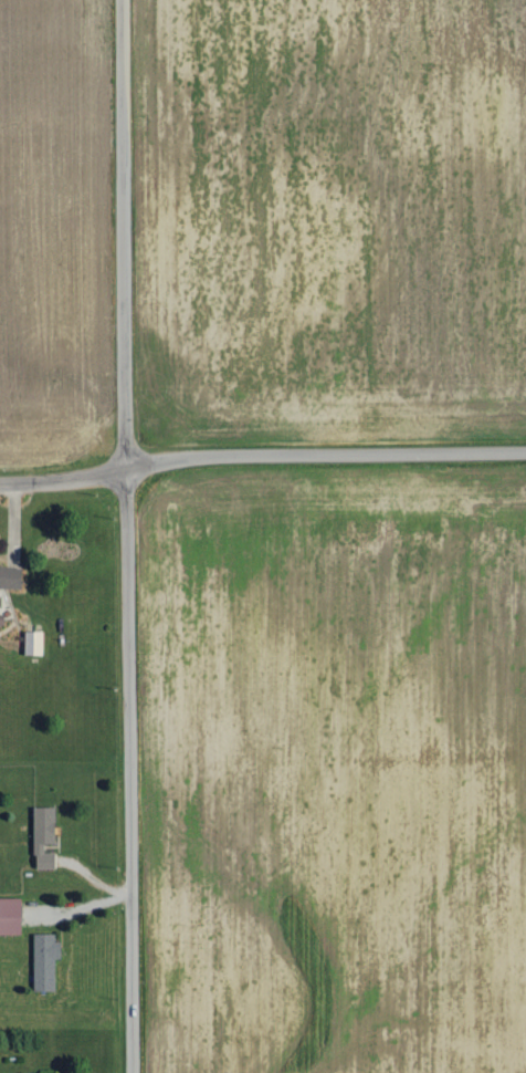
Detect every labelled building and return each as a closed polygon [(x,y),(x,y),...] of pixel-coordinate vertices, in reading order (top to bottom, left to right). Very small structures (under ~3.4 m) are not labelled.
[(26,655),(44,656),(44,632),(26,632),(26,655)] [(56,845),(57,808),(36,808),(34,869),(55,869),(55,853),(45,853),(46,845),(56,845)] [(23,936),(22,899),(0,900),(0,936),(23,936)] [(34,935),(35,992),(56,992),(55,960),(61,960),(61,943),(56,943),(56,935),(34,935)]
